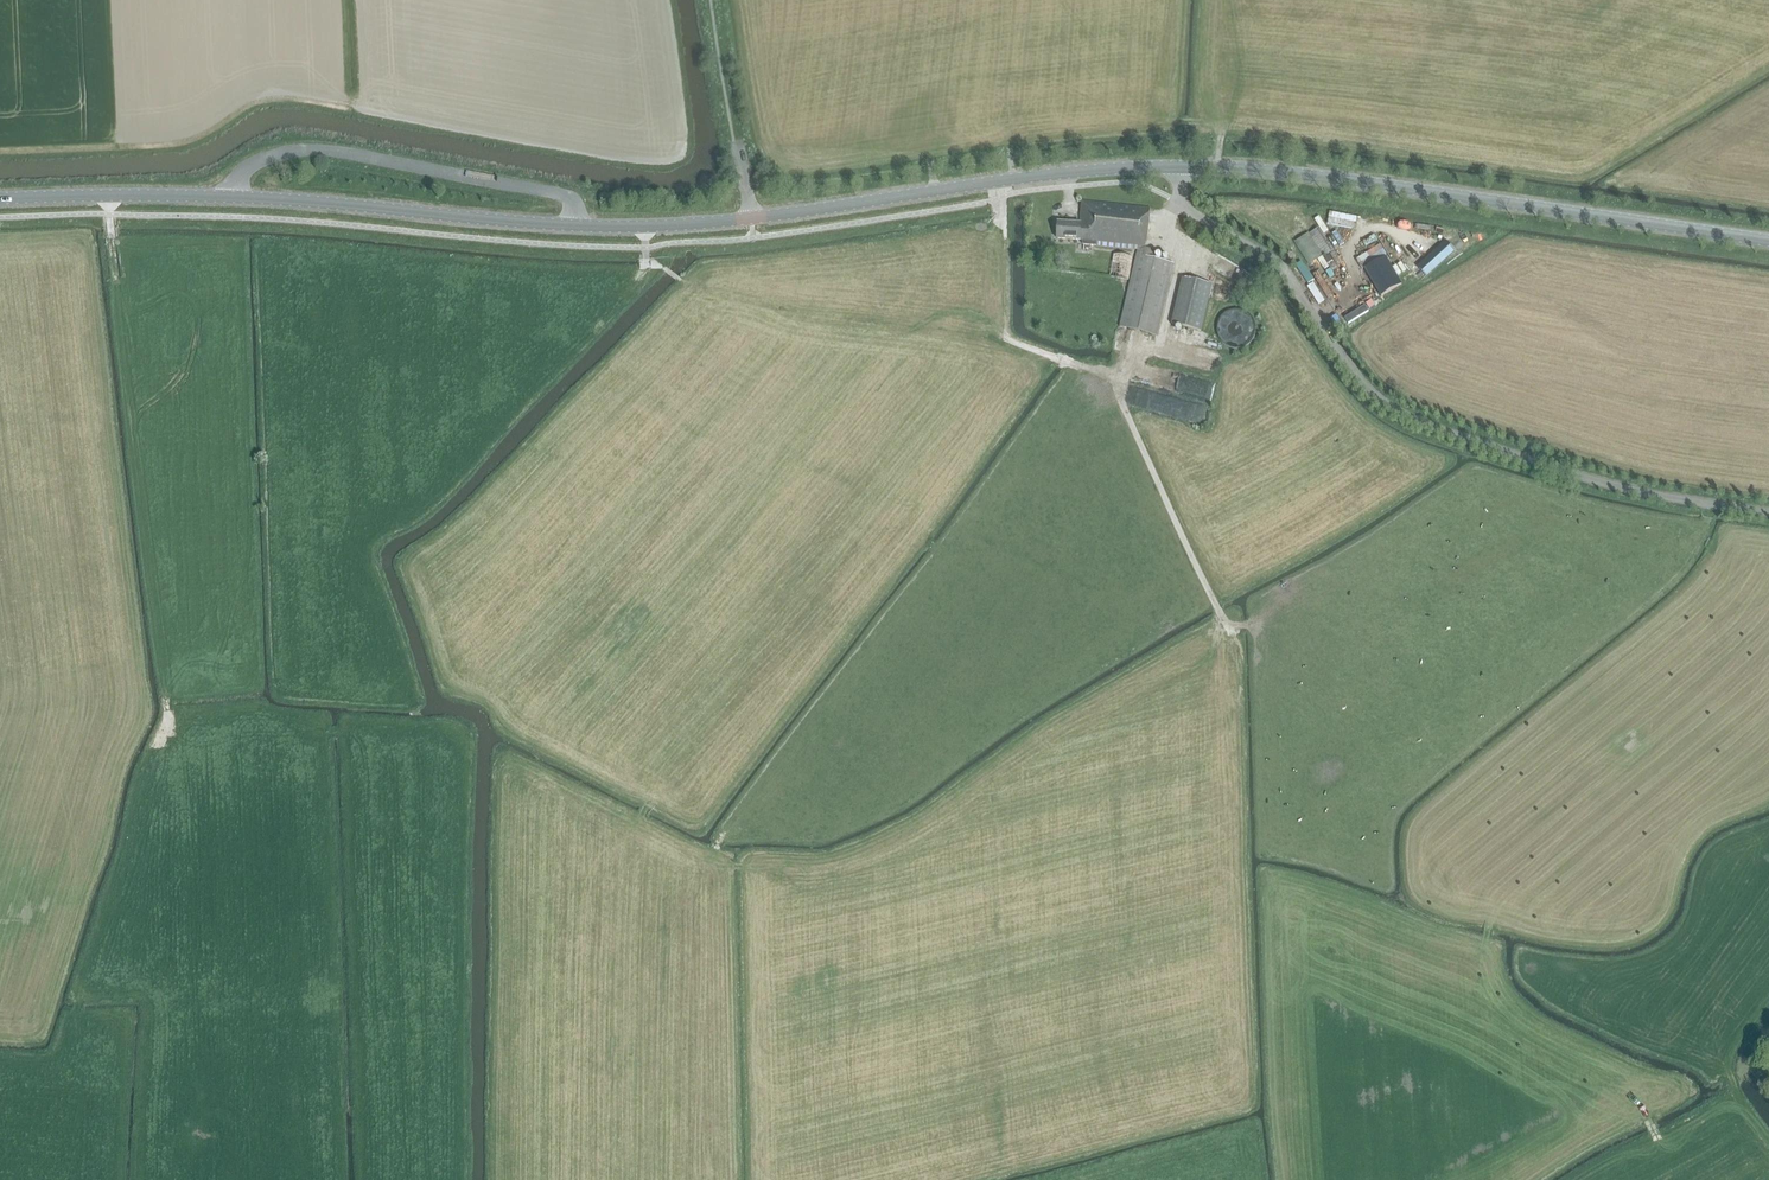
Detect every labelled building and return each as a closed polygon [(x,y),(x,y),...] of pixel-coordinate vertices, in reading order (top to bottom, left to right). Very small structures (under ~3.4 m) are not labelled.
[(905,146),(924,142),(922,136),(914,138),(912,130),(902,133),(905,146)] [(1154,251),(1145,249),(1149,209),(1082,202),(1080,224),(1058,222),(1057,238),(1083,240),(1083,245),(1136,250),(1119,327),(1158,336),(1174,263),(1153,258),(1154,251)] [(1333,251),(1318,228),(1309,234),(1307,232),(1293,241),(1309,266),(1333,251)] [(1381,296),(1401,284),(1385,257),(1388,255),(1375,233),(1358,243),(1371,265),(1365,269),(1381,296)] [(1446,243),(1418,269),(1427,278),(1455,252),(1446,243)] [(1128,280),(1134,257),(1114,252),(1108,275),(1128,280)] [(1200,331),(1211,285),(1181,277),(1170,324),(1200,331)] [(1345,294),(1358,285),(1354,279),(1341,288),(1345,294)] [(1345,317),(1367,307),(1363,298),(1341,309),(1345,317)] [(1213,399),(1214,384),(1203,382),(1201,398),(1213,399)]
